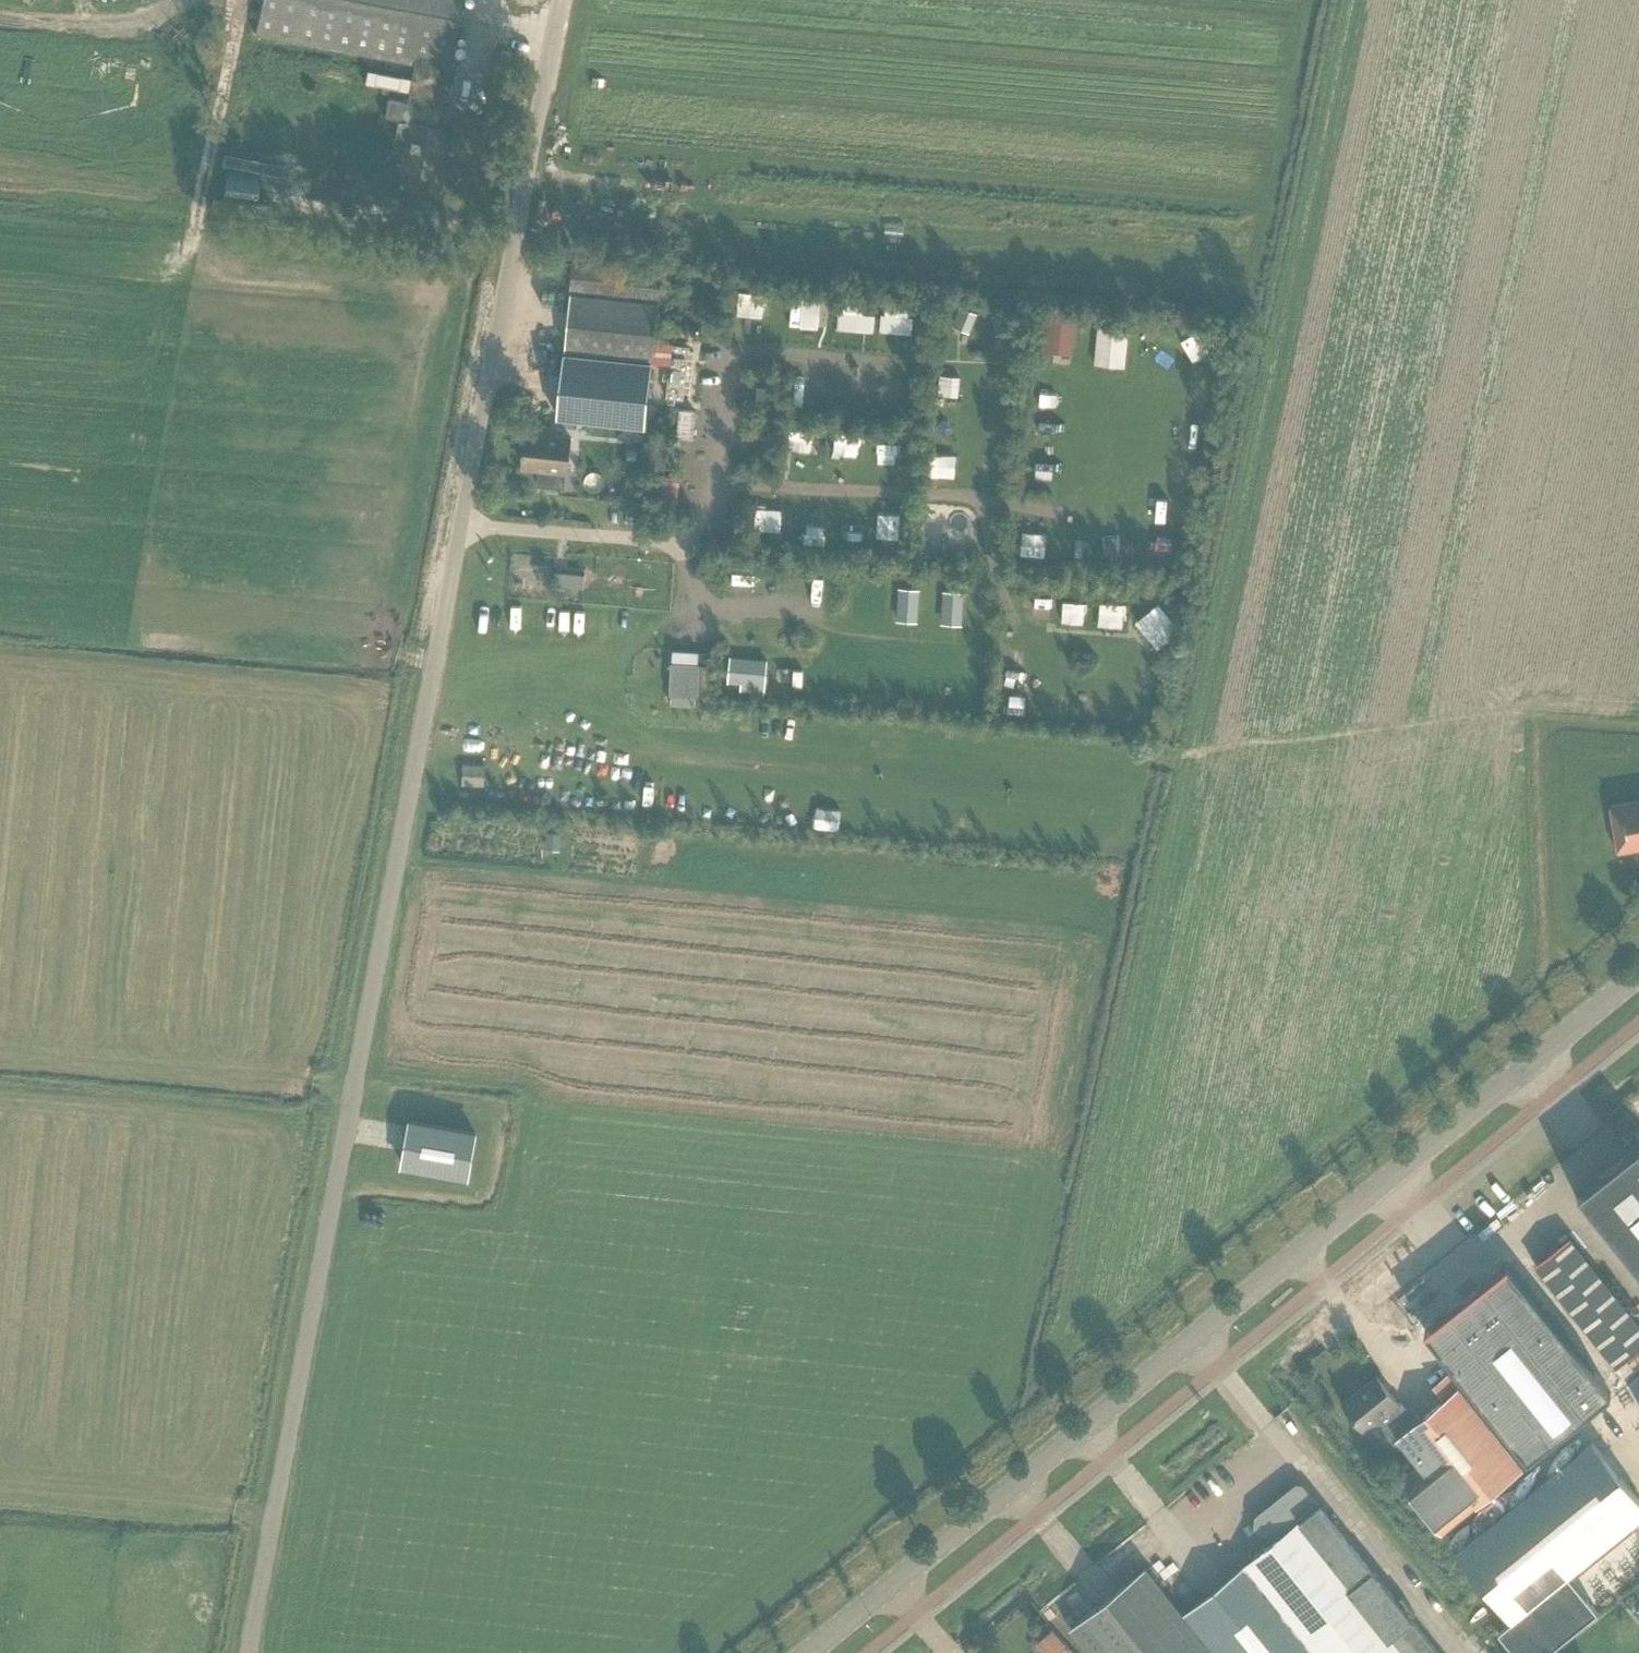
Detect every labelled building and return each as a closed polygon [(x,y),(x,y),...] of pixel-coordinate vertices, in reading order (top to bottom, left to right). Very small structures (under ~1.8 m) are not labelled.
[(435,126),(459,0),(261,0),(255,33),(414,63),(407,101),(401,100),(394,136),(406,138),(400,170),(420,174),(417,188),(439,193),(444,164),(440,163),(446,128),(435,126)] [(571,293),(565,350),(652,359),(658,302),(583,294),(583,292),(658,300),(661,269),(574,261),(571,291),(577,292),(576,294),(571,293)] [(794,327),(820,329),(822,300),(795,298),(794,327)] [(840,332),(875,332),(876,313),(841,312),(840,332)] [(882,314),(882,334),(914,333),(913,314),(882,314)] [(1099,325),(1093,365),(1124,370),(1131,329),(1099,325)] [(690,346),(672,344),(666,396),(684,398),(690,346)] [(564,361),(558,417),(645,426),(651,363),(564,353),(564,361)] [(528,433),(525,465),(539,466),(537,486),(565,488),(566,469),(569,438),(528,433)] [(668,444),(643,441),(641,468),(665,470),(668,444)] [(584,575),(555,572),(554,585),(583,588),(584,575)] [(919,622),(920,589),(899,588),(897,621),(919,622)] [(963,625),(964,592),(943,591),(942,624),(963,625)] [(1051,601),(1050,625),(1080,625),(1081,601),(1051,601)] [(1098,626),(1123,626),(1123,602),(1098,602),(1098,626)] [(1159,603),(1135,622),(1158,651),(1181,632),(1159,603)] [(698,707),(699,655),(672,654),(671,707),(698,707)] [(729,657),(728,688),(766,689),(767,658),(729,657)] [(776,668),(775,695),(802,696),(803,669),(776,668)] [(1609,804),(1618,853),(1638,849),(1638,799),(1609,804)] [(468,1177),(475,1133),(410,1122),(403,1165),(468,1177)] [(1575,1196),(1638,1276),(1638,1145),(1575,1196)] [(1569,1237),(1535,1264),(1615,1366),(1638,1347),(1638,1325),(1569,1237)] [(1610,1391),(1509,1266),(1426,1333),(1527,1458),(1610,1391)] [(1403,1408),(1377,1375),(1342,1403),(1364,1430),(1378,1419),(1390,1434),(1400,1435),(1402,1433),(1429,1467),(1404,1487),(1441,1533),(1476,1506),(1523,1469),(1499,1438),(1493,1443),(1453,1392),(1420,1418),(1413,1409),(1403,1408)] [(1638,1516),(1638,1499),(1593,1441),(1457,1551),(1512,1619),(1638,1516)] [(1246,1562),(1319,1652),(1438,1652),(1408,1616),(1413,1613),(1399,1596),(1395,1600),(1371,1570),(1370,1571),(1303,1488),(1295,1487),(1256,1519),(1255,1526),(1269,1543),(1246,1562)] [(1211,1652),(1319,1652),(1246,1562),(1181,1615),(1211,1652)] [(1181,1615),(1142,1569),(1067,1630),(1086,1652),(1211,1652),(1181,1615)] [(1517,1652),(1546,1652),(1597,1612),(1568,1576),(1499,1631),(1517,1652)] [(1052,1629),(1036,1642),(1045,1652),(1056,1652),(1065,1645),(1052,1629)]
